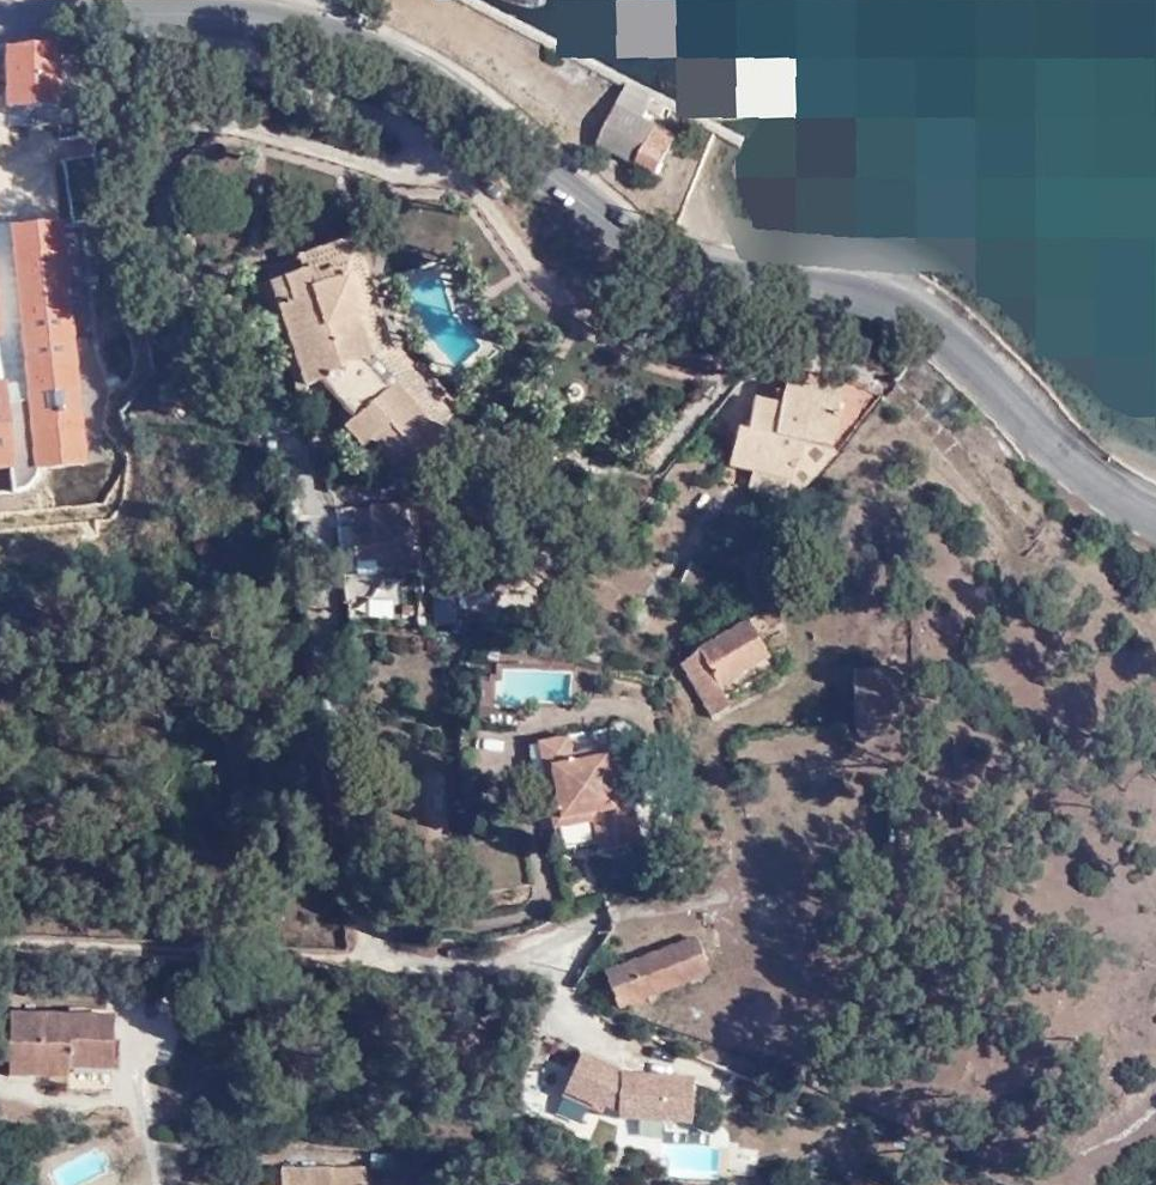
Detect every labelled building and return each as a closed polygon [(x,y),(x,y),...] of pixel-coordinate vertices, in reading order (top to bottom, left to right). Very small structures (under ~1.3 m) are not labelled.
[(67,106),(65,47),(10,49),(11,71),(12,108),(67,106)] [(10,49),(0,51),(0,71),(11,71),(10,49)] [(600,142),(640,164),(648,147),(658,126),(621,105),(600,142)] [(677,136),(658,126),(648,147),(640,164),(658,173),(677,136)] [(66,225),(12,229),(30,383),(12,384),(8,383),(0,383),(0,498),(13,497),(25,491),(32,486),(40,477),(41,469),(92,466),(66,225)] [(308,256),(312,272),(323,270),(327,276),(345,270),(351,283),(372,277),(359,242),(308,256)] [(398,350),(372,277),(351,283),(345,270),(327,276),(323,270),(312,272),(271,286),(307,389),(322,384),(355,423),(347,431),(368,455),(377,448),(409,486),(471,433),(398,350)] [(813,442),(837,447),(848,398),(789,388),(784,403),(761,398),(753,432),(742,430),(735,468),(755,473),(794,479),(798,460),(809,462),(813,442)] [(839,449),(837,447),(813,442),(809,462),(798,460),(794,479),(755,473),(752,491),(792,497),(839,449)] [(425,566),(420,506),(374,509),(375,528),(375,539),(365,540),(364,547),(357,550),(358,561),(364,565),(380,563),(382,559),(396,559),(395,569),(425,566)] [(360,510),(360,529),(375,528),(374,509),(360,510)] [(736,547),(749,529),(728,515),(715,537),(736,547)] [(703,593),(712,575),(691,565),(681,582),(703,593)] [(351,623),(351,632),(432,633),(427,577),(344,575),(351,623)] [(685,663),(709,711),(780,673),(752,622),(703,648),(705,654),(685,663)] [(569,744),(538,750),(557,835),(591,828),(599,857),(619,852),(611,825),(630,819),(613,752),(574,761),(569,744)] [(611,825),(619,852),(638,848),(630,819),(611,825)] [(698,937),(605,972),(620,1012),(713,978),(698,937)] [(70,1070),(113,1071),(113,1015),(10,1014),(8,1073),(70,1076),(70,1070)] [(620,1071),(582,1054),(564,1093),(604,1111),(605,1109),(611,1112),(618,1117),(618,1120),(692,1125),(695,1079),(618,1075),(620,1071)] [(113,1093),(113,1071),(70,1070),(70,1076),(70,1091),(113,1093)]
